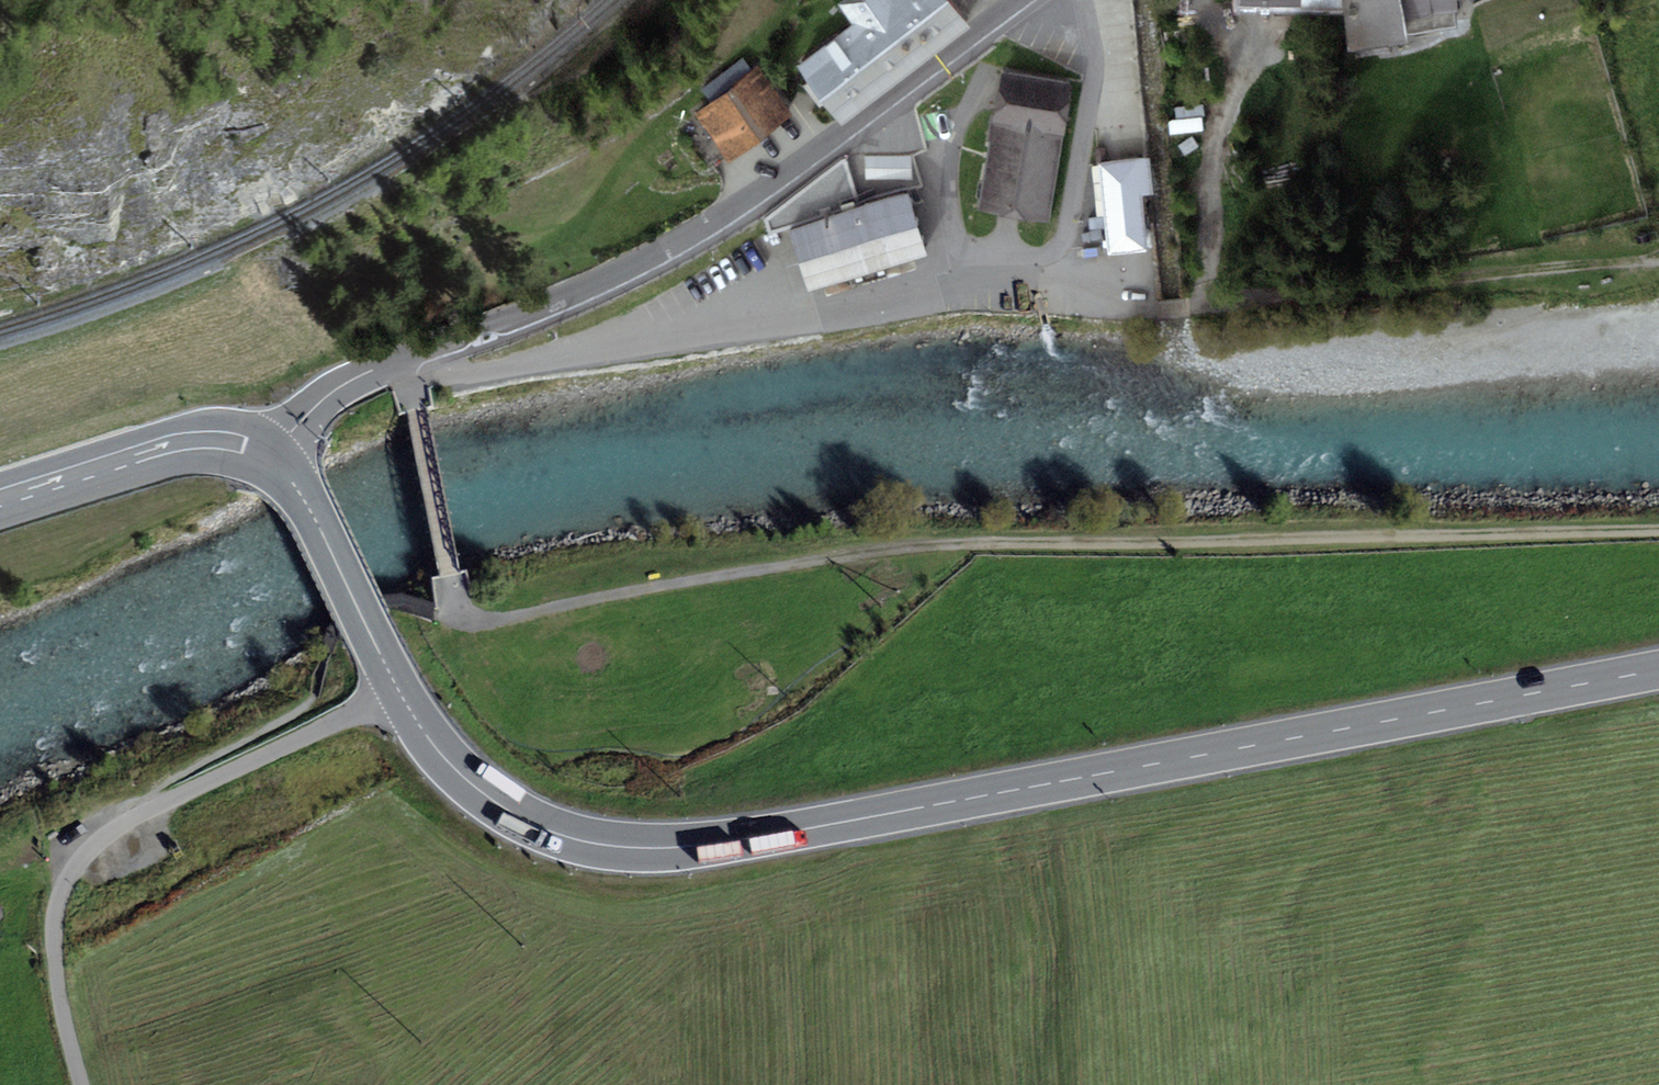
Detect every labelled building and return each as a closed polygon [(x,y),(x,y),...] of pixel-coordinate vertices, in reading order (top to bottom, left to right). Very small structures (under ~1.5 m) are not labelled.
[(853,24),(797,65),(841,125),(972,28),(951,0),(844,0),(838,4),(853,24)] [(1414,32),(1455,26),(1453,0),(1345,0),(1349,52),(1415,41),(1414,32)] [(711,103),(695,114),(730,162),(794,115),(758,66),(752,70),(744,58),(701,89),(711,103)] [(1000,74),(991,126),(1063,138),(1072,86),(1000,74)] [(1063,138),(991,126),(976,211),(1048,223),(1063,138)] [(915,180),(914,148),(867,149),(867,180),(915,180)] [(1150,158),(1098,163),(1107,254),(1147,250),(1142,195),(1153,194),(1150,158)] [(790,230),(800,263),(918,226),(908,193),(790,230)] [(927,255),(918,226),(800,263),(809,292),(927,255)]
